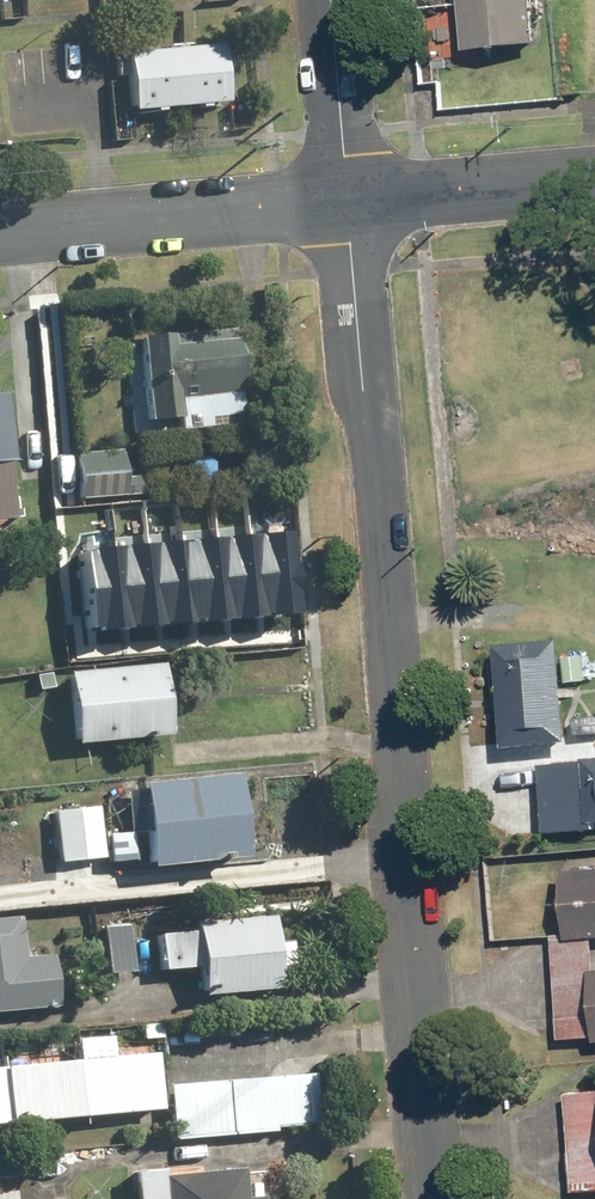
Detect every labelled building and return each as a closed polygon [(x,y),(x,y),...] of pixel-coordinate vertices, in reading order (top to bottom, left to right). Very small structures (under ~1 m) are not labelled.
[(462,52),(534,46),(529,0),(457,0),(462,52)] [(218,47),(126,54),(130,108),(222,101),(218,47)] [(139,337),(146,420),(241,412),(235,342),(176,347),(175,334),(139,337)] [(14,520),(2,392),(0,393),(0,521),(14,520)] [(73,453),(77,500),(124,496),(120,449),(73,453)] [(81,550),(88,635),(290,620),(284,535),(81,550)] [(496,644),(505,749),(569,743),(560,639),(496,644)] [(65,674),(73,744),(177,732),(169,662),(65,674)] [(545,834),(594,830),(594,758),(539,763),(545,834)] [(141,784),(149,863),(243,854),(235,775),(141,784)] [(51,809),(56,861),(102,857),(98,805),(51,809)] [(594,937),(594,868),(563,870),(567,934),(552,935),(559,1040),(594,1037),(594,949),(594,937)] [(55,1007),(50,954),(21,957),(17,915),(0,917),(0,1012),(55,1007)] [(155,925),(158,969),(197,966),(199,995),(277,988),(271,916),(155,925)] [(103,927),(107,973),(132,972),(128,925),(103,927)] [(0,1066),(0,1123),(161,1109),(156,1053),(0,1066)] [(325,1073),(168,1083),(171,1138),(275,1131),(274,1126),(328,1122),(325,1073)] [(565,1093),(574,1192),(594,1190),(594,1090),(565,1093)] [(0,1161),(0,1198),(14,1198),(10,1160),(0,1161)] [(130,1171),(133,1198),(262,1198),(262,1195),(245,1197),(242,1167),(161,1176),(160,1168),(130,1171)]
